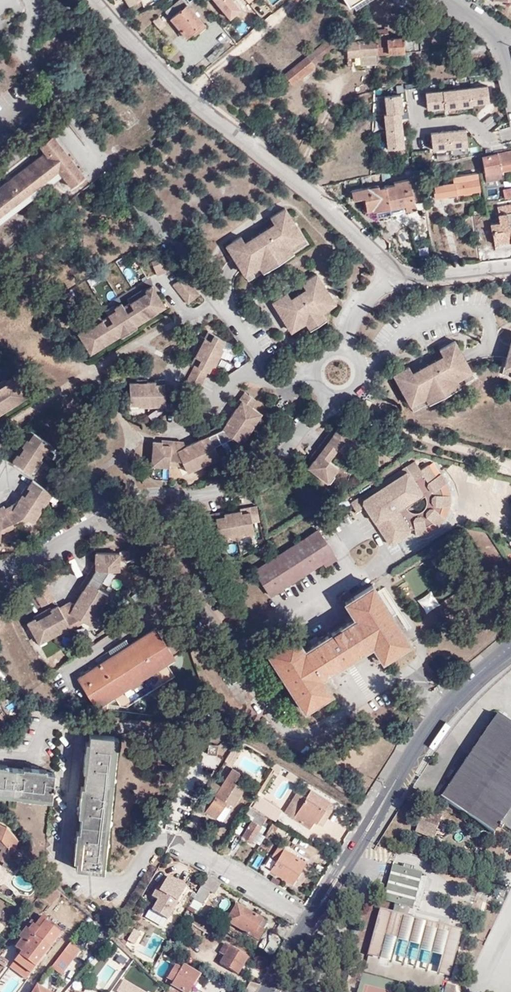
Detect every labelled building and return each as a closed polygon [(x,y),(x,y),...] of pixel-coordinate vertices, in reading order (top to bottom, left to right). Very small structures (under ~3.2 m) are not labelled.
[(229,18),(241,9),(234,0),(215,0),(229,18)] [(350,9),(369,0),(345,0),(350,9)] [(206,27),(184,1),(168,15),(187,38),(193,34),(196,36),(206,27)] [(375,41),(375,53),(425,49),(424,40),(419,41),(418,39),(412,39),(411,37),(385,39),(385,35),(375,35),(375,40),(374,40),(375,41)] [(345,55),(375,53),(375,41),(374,40),(363,42),(362,36),(352,36),(352,42),(344,43),(345,55)] [(310,68),(312,67),(304,59),(281,78),(289,87),(292,86),(310,70),(310,68)] [(19,91),(14,85),(0,95),(0,106),(19,91)] [(425,90),(427,110),(489,105),(487,85),(425,90)] [(383,95),(387,148),(406,146),(402,93),(383,95)] [(179,104),(171,96),(163,104),(169,112),(179,104)] [(473,146),(471,128),(430,131),(432,149),(473,146)] [(52,134),(37,146),(41,153),(0,185),(0,216),(56,172),(69,189),(85,177),(52,134)] [(510,169),(510,152),(480,157),(484,183),(500,180),(499,171),(510,169)] [(463,164),(462,159),(427,165),(428,170),(463,164)] [(478,191),(478,179),(477,175),(454,179),(455,184),(443,185),(442,186),(435,187),(436,191),(434,192),(435,199),(478,191)] [(378,187),(377,186),(351,191),(353,200),(363,199),(365,210),(371,209),(372,211),(405,205),(406,210),(415,208),(409,180),(393,183),(394,185),(378,187)] [(510,196),(510,187),(500,189),(502,197),(510,196)] [(495,206),(498,222),(488,224),(492,245),(508,242),(509,246),(510,246),(510,204),(495,206)] [(293,236),(299,232),(285,210),(270,219),(274,225),(280,234),(250,253),(244,244),(241,238),(226,247),(239,269),(246,265),(250,271),(258,266),(259,267),(267,263),(270,269),(285,259),(281,253),(289,248),(289,247),(297,242),(293,236)] [(280,234),(274,225),(244,244),(250,253),(280,234)] [(303,238),(299,232),(293,236),(297,242),(303,238)] [(293,254),(289,248),(281,253),(285,259),(293,254)] [(166,258),(152,263),(158,277),(172,272),(166,258)] [(263,273),(270,269),(267,263),(259,267),(263,273)] [(246,265),(239,269),(244,276),(250,271),(246,265)] [(324,301),(330,297),(317,275),(301,284),(306,291),(311,299),(296,309),(291,300),(287,294),(272,303),(286,325),(292,321),(296,328),(305,323),(308,327),(323,317),(320,313),(328,308),(324,301)] [(200,296),(185,277),(173,287),(188,305),(200,296)] [(157,310),(164,306),(153,288),(146,292),(146,294),(144,296),(141,292),(131,298),(133,302),(130,304),(124,308),(122,305),(114,310),(116,311),(113,313),(110,309),(106,312),(109,318),(102,322),(99,324),(96,320),(87,326),(89,330),(86,332),(85,330),(78,335),(89,352),(95,348),(97,350),(105,345),(104,343),(149,315),(150,317),(158,312),(157,310)] [(311,299),(306,291),(291,300),(296,309),(311,299)] [(335,304),(330,297),(324,301),(328,308),(335,304)] [(135,326),(150,317),(149,315),(104,343),(105,345),(120,336),(122,338),(137,329),(135,326)] [(325,320),(323,317),(308,327),(309,329),(311,328),(313,328),(315,328),(317,327),(319,326),(320,325),(322,322),(325,320)] [(292,321),(286,325),(290,332),(296,328),(292,321)] [(197,394),(212,366),(221,349),(225,342),(208,333),(204,340),(203,344),(199,342),(193,352),(197,354),(195,357),(192,364),(195,366),(183,387),(197,394)] [(439,351),(442,357),(448,366),(417,383),(412,374),(408,368),(393,376),(405,398),(412,395),(416,403),(425,398),(425,399),(433,394),(436,400),(452,392),(449,386),(457,382),(456,380),(464,375),(461,369),(467,366),(454,342),(439,351)] [(221,349),(212,366),(214,367),(223,350),(221,349)] [(448,366),(442,357),(412,374),(417,383),(448,366)] [(471,372),(467,366),(461,369),(464,375),(471,372)] [(25,396),(13,378),(7,383),(6,383),(7,384),(5,386),(2,382),(0,384),(0,411),(10,405),(11,407),(19,403),(18,400),(25,396)] [(164,381),(158,381),(158,386),(155,385),(155,384),(155,383),(146,384),(146,382),(141,382),(141,386),(138,386),(138,384),(137,384),(129,385),(130,406),(138,405),(138,407),(147,407),(147,405),(155,404),(155,407),(165,406),(165,412),(181,411),(181,396),(165,397),(164,381)] [(460,387),(457,382),(449,386),(452,392),(460,387)] [(153,443),(152,464),(159,465),(159,467),(169,468),(169,465),(184,466),(187,473),(196,469),(195,467),(202,464),(209,460),(210,462),(219,458),(214,447),(225,442),(229,436),(233,438),(241,444),(247,436),(245,434),(249,428),(254,422),(256,423),(261,415),(252,409),(257,402),(244,394),(237,405),(240,408),(238,411),(237,409),(236,410),(227,424),(225,426),(224,425),(202,435),(203,440),(200,441),(185,448),(182,449),(179,443),(165,441),(165,446),(162,446),(161,444),(153,443)] [(433,394),(425,399),(428,405),(436,400),(433,394)] [(412,395),(405,398),(409,406),(416,403),(412,395)] [(11,407),(10,405),(0,411),(0,414),(11,407)] [(249,428),(251,430),(254,432),(261,415),(256,423),(254,422),(249,428)] [(351,448),(355,441),(338,429),(334,435),(332,438),(328,435),(312,456),(315,459),(313,462),(308,469),(325,482),(330,475),(332,477),(338,469),(328,461),(337,450),(347,457),(353,450),(351,448)] [(30,432),(27,437),(30,439),(29,442),(27,441),(22,448),(20,447),(17,452),(21,454),(19,457),(17,456),(13,463),(30,474),(34,467),(37,469),(42,461),(39,459),(44,453),(46,454),(51,446),(30,432)] [(360,445),(355,441),(351,448),(353,450),(355,451),(360,445)] [(415,461),(350,502),(356,512),(365,506),(388,543),(394,544),(410,534),(410,529),(414,529),(416,535),(427,533),(426,527),(433,523),(437,527),(445,519),(440,514),(443,506),(450,507),(451,495),(443,495),(441,487),(447,483),(441,473),(437,476),(429,464),(421,469),(415,461)] [(0,534),(3,535),(14,529),(11,524),(16,521),(21,515),(29,521),(33,524),(38,516),(36,514),(41,508),(43,509),(48,501),(46,500),(50,493),(33,482),(28,488),(28,489),(30,490),(28,492),(24,490),(21,495),(23,496),(16,506),(15,505),(5,510),(4,507),(0,509),(0,541),(0,534)] [(221,518),(220,513),(207,516),(209,531),(217,529),(219,540),(228,538),(228,536),(243,533),(244,535),(253,534),(251,523),(259,521),(256,507),(243,509),(244,513),(241,514),(240,512),(224,515),(224,517),(221,518)] [(21,515),(16,521),(19,526),(29,521),(21,515)] [(335,560),(316,529),(252,570),(269,597),(321,565),(323,568),(335,560)] [(228,536),(228,538),(237,541),(244,535),(243,533),(228,536)] [(27,624),(37,643),(44,638),(46,641),(62,632),(61,629),(68,625),(69,628),(71,630),(81,624),(83,622),(90,626),(95,618),(92,616),(101,603),(103,604),(108,596),(97,589),(104,579),(104,572),(119,572),(119,562),(117,562),(117,554),(96,554),(95,563),(95,566),(94,566),(81,586),(85,589),(82,592),(74,606),(72,609),(66,605),(59,609),(58,607),(50,611),(51,613),(49,614),(47,611),(36,617),(39,620),(36,622),(34,620),(27,624)] [(372,584),(342,602),(352,617),(302,647),(293,633),(266,650),(304,710),(331,692),(321,677),(371,646),(381,661),(409,643),(372,584)] [(54,600),(46,586),(33,594),(41,608),(54,600)] [(426,612),(439,604),(431,590),(417,598),(426,612)] [(174,657),(156,628),(79,678),(97,707),(117,694),(124,706),(174,673),(167,662),(174,657)] [(254,702),(237,678),(221,689),(237,714),(254,702)] [(498,715),(441,799),(493,834),(500,823),(510,831),(510,724),(498,715)] [(75,870),(100,872),(114,737),(90,735),(89,743),(86,772),(84,788),(81,817),(79,833),(76,862),(75,870)] [(114,737),(100,872),(104,872),(118,737),(114,737)] [(217,756),(219,746),(210,745),(209,755),(217,756)] [(52,798),(54,774),(46,773),(22,770),(6,768),(0,768),(0,793),(52,798)] [(215,797),(209,793),(197,812),(204,816),(206,813),(216,818),(226,802),(229,804),(233,806),(242,790),(233,784),(239,774),(232,769),(222,787),(215,797)] [(213,782),(206,792),(209,793),(215,797),(222,787),(213,782)] [(78,817),(81,817),(84,788),(81,788),(80,798),(77,798),(76,801),(76,806),(79,807),(78,817)] [(316,821),(322,824),(330,811),(332,805),(332,802),(329,800),(311,789),(306,796),(325,808),(316,821)] [(314,819),(316,821),(325,808),(306,796),(297,791),(285,811),(310,826),(314,819)] [(226,802),(216,818),(220,821),(228,809),(227,808),(229,804),(226,802)] [(253,843),(266,818),(249,808),(244,816),(252,821),(242,837),(253,843)] [(441,817),(424,810),(415,831),(432,838),(441,817)] [(0,839),(0,859),(4,861),(3,865),(14,871),(18,862),(14,860),(15,858),(9,855),(17,838),(8,826),(0,821),(0,837),(1,838),(0,839)] [(73,862),(76,862),(79,833),(76,833),(75,843),(72,843),(72,847),(71,851),(74,851),(73,862)] [(305,862),(279,846),(272,857),(277,860),(271,869),(293,883),(305,862)] [(25,861),(20,868),(31,877),(36,870),(25,861)] [(475,864),(465,862),(463,869),(473,872),(475,864)] [(422,873),(392,865),(387,885),(383,901),(394,904),(392,912),(380,908),(367,956),(449,978),(462,930),(408,916),(409,908),(413,909),(422,873)] [(214,897),(222,883),(208,875),(194,899),(202,905),(209,895),(214,897)] [(166,882),(184,893),(187,886),(169,876),(166,882)] [(43,880),(36,890),(42,894),(45,889),(49,885),(43,880)] [(50,904),(60,891),(51,882),(45,889),(42,894),(40,896),(50,904)] [(168,920),(184,893),(166,882),(159,893),(163,895),(153,911),(168,920)] [(237,905),(226,921),(259,941),(265,931),(259,928),(263,921),(237,905)] [(21,954),(13,964),(20,970),(22,968),(30,975),(63,933),(47,920),(48,919),(44,916),(43,917),(36,926),(33,924),(29,930),(26,929),(19,937),(21,939),(15,948),(21,954)] [(360,931),(354,928),(347,941),(353,944),(360,931)] [(132,929),(127,941),(136,944),(141,932),(132,929)] [(269,940),(264,952),(274,955),(278,944),(269,940)] [(248,959),(225,945),(220,954),(225,957),(220,966),(238,976),(248,959)] [(176,954),(168,949),(164,955),(172,960),(176,954)] [(63,952),(50,969),(60,975),(73,959),(63,952)] [(20,970),(13,964),(11,966),(27,979),(30,975),(22,968),(20,970)] [(181,991),(190,991),(199,976),(182,966),(180,969),(175,966),(167,980),(172,983),(171,986),(176,989),(181,991)] [(25,980),(10,967),(0,978),(0,991),(14,991),(25,980)] [(124,980),(117,991),(118,991),(144,991),(124,980)]
